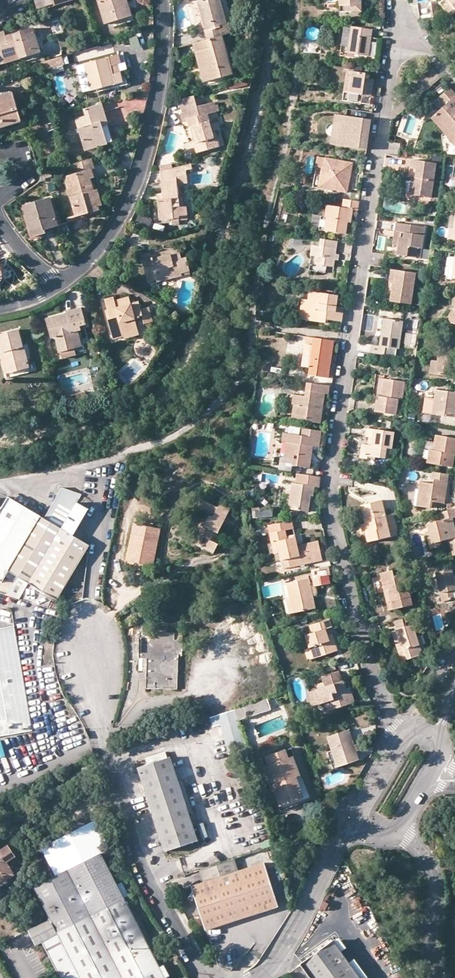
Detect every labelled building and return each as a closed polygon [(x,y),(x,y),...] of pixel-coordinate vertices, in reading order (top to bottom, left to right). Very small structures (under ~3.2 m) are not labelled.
[(106,24),(129,16),(125,2),(127,1),(127,0),(98,0),(106,24)] [(222,35),(220,26),(228,24),(221,0),(203,0),(197,2),(206,31),(208,39),(222,35)] [(226,0),(221,0),(228,24),(232,22),(226,0)] [(341,6),(352,6),(352,11),(363,11),(362,0),(359,0),(341,0),(341,6)] [(440,3),(452,17),(454,14),(454,0),(444,0),(440,3)] [(206,31),(197,2),(190,4),(199,33),(206,31)] [(432,3),(419,5),(421,18),(434,16),(432,3)] [(235,32),(232,22),(228,24),(220,26),(222,35),(235,32)] [(355,57),(356,54),(349,53),(352,28),(345,27),(341,55),(355,57)] [(353,27),(352,28),(349,53),(356,54),(369,56),(373,29),(353,27)] [(0,33),(0,45),(4,59),(20,54),(21,59),(42,52),(35,28),(7,36),(5,31),(0,33)] [(194,43),(196,52),(202,50),(208,69),(201,71),(204,82),(233,75),(222,35),(208,39),(194,43)] [(142,51),(137,37),(129,39),(133,54),(142,51)] [(196,52),(201,71),(208,69),(202,50),(196,52)] [(118,58),(82,67),(88,93),(127,84),(124,74),(116,76),(114,69),(120,67),(118,58)] [(61,59),(44,64),(46,71),(63,66),(61,59)] [(343,101),(348,101),(353,71),(348,71),(343,101)] [(367,73),(353,71),(348,101),(362,103),(363,95),(372,96),(375,80),(366,79),(367,73)] [(450,87),(440,97),(447,105),(432,118),(454,144),(454,93),(450,87)] [(4,127),(5,129),(22,123),(14,95),(0,99),(0,128),(4,127)] [(202,145),(197,146),(200,155),(222,149),(219,140),(217,141),(210,116),(216,115),(214,108),(213,108),(212,106),(197,110),(194,98),(179,102),(183,116),(181,116),(182,121),(185,120),(186,124),(191,123),(194,136),(199,135),(202,145)] [(86,150),(107,144),(102,127),(109,125),(103,103),(84,109),(86,115),(77,119),(86,150)] [(372,120),(337,114),(333,143),(368,149),(371,129),(372,120)] [(114,142),(109,125),(102,127),(107,144),(114,142)] [(327,158),(319,157),(318,165),(323,166),(325,167),(327,158)] [(100,211),(99,207),(94,191),(91,179),(95,178),(92,169),(95,168),(93,158),(74,164),(76,173),(65,177),(77,217),(100,211)] [(353,163),(327,158),(325,167),(323,166),(320,188),(348,193),(353,163)] [(437,163),(413,160),(411,175),(414,176),(411,194),(432,197),(437,163)] [(192,164),(176,168),(177,182),(178,184),(187,183),(187,172),(192,171),(192,164)] [(320,188),(323,166),(318,165),(314,187),(320,188)] [(161,183),(177,182),(176,168),(160,173),(161,183)] [(178,184),(177,182),(161,183),(164,202),(160,202),(161,222),(179,220),(179,223),(188,222),(187,208),(185,208),(180,209),(180,200),(178,184)] [(99,189),(94,191),(99,207),(103,206),(99,189)] [(51,199),(25,206),(33,236),(53,231),(52,227),(59,225),(51,199)] [(347,234),(349,222),(349,217),(353,218),(354,209),(359,210),(360,202),(345,199),(344,208),(328,206),(326,217),(322,216),(320,230),(347,234)] [(313,216),(311,230),(319,231),(321,217),(313,216)] [(394,244),(399,245),(403,224),(397,223),(394,244)] [(425,227),(403,224),(399,245),(398,255),(417,258),(418,248),(423,248),(425,227)] [(314,245),(312,256),(317,256),(316,264),(327,266),(334,267),(335,260),(336,254),(338,242),(321,239),(321,246),(314,245)] [(179,250),(166,254),(167,258),(143,264),(148,283),(157,281),(158,284),(191,275),(187,259),(182,261),(179,250)] [(454,281),(454,278),(453,278),(454,265),(454,253),(451,253),(447,280),(454,281)] [(141,257),(143,264),(167,258),(166,254),(152,257),(151,254),(141,257)] [(326,273),(327,266),(316,264),(317,256),(312,256),(310,270),(326,273)] [(388,289),(392,290),(393,283),(395,283),(397,270),(392,270),(388,289)] [(416,273),(397,270),(395,283),(393,283),(392,290),(390,301),(412,304),(416,273)] [(339,295),(311,291),(309,300),(302,299),(299,319),(327,323),(328,320),(343,322),(344,312),(337,312),(339,295)] [(114,340),(124,337),(139,333),(136,320),(143,318),(145,326),(154,323),(150,309),(142,311),(140,303),(132,306),(130,298),(115,302),(114,299),(105,301),(109,312),(106,313),(114,340)] [(78,356),(76,350),(74,342),(81,340),(78,329),(87,326),(82,309),(67,313),(67,315),(46,321),(51,340),(56,338),(62,361),(78,356)] [(403,321),(384,319),(381,346),(372,345),(371,353),(385,355),(386,348),(400,349),(403,321)] [(2,354),(8,353),(13,374),(30,370),(24,349),(23,349),(19,331),(0,336),(0,345),(2,354)] [(315,338),(314,346),(310,368),(309,375),(329,378),(334,341),(315,338)] [(445,338),(444,346),(441,346),(439,361),(436,374),(453,377),(454,367),(454,339),(445,338)] [(83,348),(81,340),(74,342),(76,350),(83,348)] [(303,366),(310,368),(314,346),(306,344),(303,366)] [(6,375),(13,374),(8,353),(2,354),(0,355),(6,375)] [(430,374),(436,374),(439,361),(433,360),(430,374)] [(385,376),(376,375),(374,392),(377,401),(376,412),(397,415),(399,400),(403,400),(405,383),(384,381),(385,376)] [(306,396),(295,394),(294,404),(295,404),(293,419),(321,423),(325,394),(329,395),(330,386),(308,383),(306,396)] [(437,390),(436,397),(426,396),(424,412),(454,417),(454,393),(437,390)] [(88,391),(73,395),(75,404),(90,399),(88,391)] [(285,418),(293,419),(295,404),(294,404),(295,394),(289,393),(285,418)] [(322,431),(304,428),(303,436),(285,433),(283,441),(287,442),(285,457),(294,459),(293,465),(310,468),(314,446),(319,447),(322,431)] [(367,436),(370,437),(373,438),(373,445),(368,445),(366,445),(365,455),(377,457),(386,458),(388,448),(391,449),(393,449),(395,432),(369,428),(367,436)] [(436,442),(434,450),(430,450),(429,458),(428,463),(453,467),(454,458),(454,438),(437,435),(436,442)] [(425,457),(429,458),(430,450),(434,450),(436,442),(427,441),(425,457)] [(376,461),(377,457),(365,455),(366,445),(362,444),(360,458),(376,461)] [(432,508),(433,506),(433,501),(437,502),(445,503),(449,474),(434,471),(432,480),(435,480),(434,484),(421,482),(417,506),(432,508)] [(320,476),(298,473),(297,484),(293,483),(289,509),(309,512),(312,496),(314,496),(316,487),(321,487),(320,476)] [(2,582),(8,571),(17,576),(13,584),(24,591),(29,583),(57,599),(89,545),(73,536),(89,510),(77,502),(82,494),(62,487),(44,518),(9,497),(2,508),(0,507),(0,581),(2,582)] [(364,515),(366,523),(368,531),(366,532),(369,542),(400,535),(394,514),(386,516),(383,500),(371,503),(373,513),(364,515)] [(202,536),(196,546),(215,556),(225,537),(220,534),(232,512),(221,506),(219,510),(203,502),(198,512),(211,519),(206,527),(204,526),(199,535),(202,536)] [(255,512),(256,520),(276,517),(275,509),(255,512)] [(431,538),(433,543),(445,540),(450,539),(454,538),(454,524),(454,519),(454,518),(454,509),(438,513),(440,521),(428,524),(431,538)] [(161,531),(134,525),(126,562),(154,568),(161,531)] [(286,530),(271,534),(276,554),(279,553),(281,560),(288,559),(291,568),(323,560),(318,541),(299,546),(296,537),(288,539),(286,530)] [(442,546),(445,540),(433,543),(431,538),(428,538),(431,549),(442,546)] [(275,556),(279,572),(283,571),(280,555),(275,556)] [(287,583),(290,597),(294,613),(317,608),(314,597),(316,596),(317,594),(315,586),(331,583),(330,576),(331,575),(330,566),(312,570),(313,578),(287,583)] [(436,573),(443,601),(454,598),(454,580),(452,569),(436,573)] [(381,574),(385,591),(389,590),(392,601),(387,602),(389,611),(414,604),(406,573),(394,575),(393,570),(381,574)] [(19,599),(24,591),(13,584),(6,595),(19,599)] [(306,635),(310,648),(314,647),(318,657),(338,650),(335,640),(332,640),(330,634),(328,634),(327,629),(333,627),(330,619),(311,625),(313,633),(306,635)] [(0,626),(0,733),(30,728),(13,624),(0,626)] [(413,625),(397,630),(401,641),(397,642),(403,662),(422,655),(417,637),(413,625)] [(179,654),(183,654),(183,634),(140,632),(139,658),(147,658),(147,671),(146,688),(177,690),(179,654)] [(422,636),(417,637),(422,655),(428,653),(422,636)] [(309,660),(318,657),(314,647),(310,648),(306,649),(309,660)] [(147,658),(139,658),(138,671),(147,671),(147,658)] [(326,686),(316,689),(321,704),(327,702),(329,711),(356,702),(353,693),(348,695),(346,689),(343,681),(342,681),(339,671),(323,677),(326,686)] [(316,706),(321,704),(316,689),(311,691),(316,706)] [(268,699),(235,710),(238,721),(272,710),(268,699)] [(238,721),(235,710),(210,718),(213,727),(220,726),(229,753),(246,749),(238,721)] [(329,739),(334,753),(339,770),(360,763),(357,755),(355,748),(350,733),(329,739)] [(292,751),(286,753),(289,761),(293,759),(295,758),(292,751)] [(147,758),(149,764),(168,758),(166,752),(147,758)] [(277,787),(274,788),(283,812),(312,801),(303,777),(301,778),(293,759),(289,761),(286,753),(286,752),(266,760),(270,769),(266,770),(270,780),(274,779),(277,787)] [(334,771),(339,770),(334,753),(329,755),(334,771)] [(166,851),(197,842),(170,757),(168,758),(149,764),(139,768),(166,851)] [(340,802),(335,800),(331,806),(336,809),(340,802)] [(56,875),(102,852),(96,840),(50,863),(56,875)] [(17,861),(6,843),(0,847),(0,854),(8,866),(17,861)] [(56,875),(34,886),(51,919),(59,934),(126,900),(102,852),(56,875)] [(234,859),(199,871),(204,883),(192,887),(206,930),(278,906),(264,863),(238,872),(234,859)] [(8,866),(0,871),(0,880),(12,872),(8,866)] [(363,898),(347,905),(361,937),(377,930),(363,898)] [(126,900),(59,934),(51,919),(29,930),(36,946),(43,942),(62,977),(166,977),(161,969),(126,900)] [(333,942),(301,965),(311,977),(359,977),(333,942)] [(166,977),(169,977),(170,977),(165,967),(161,969),(166,977)]
